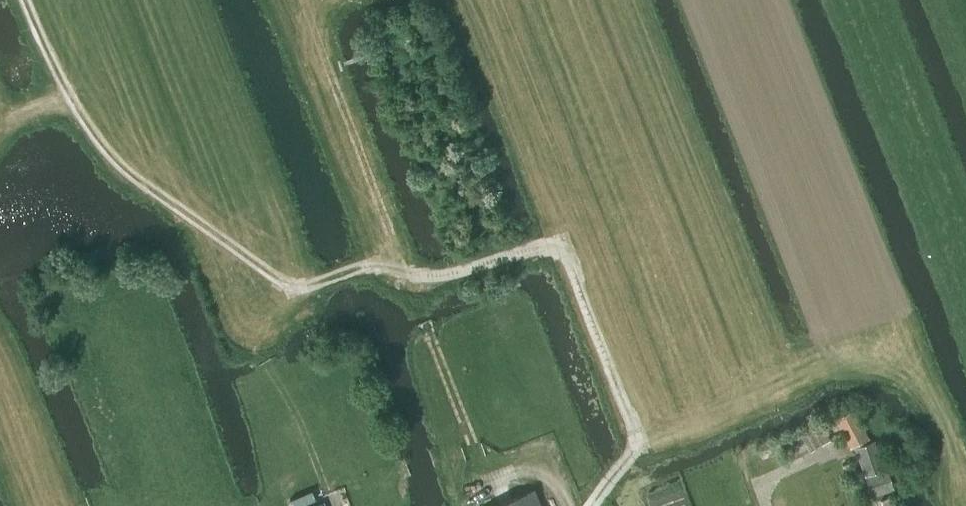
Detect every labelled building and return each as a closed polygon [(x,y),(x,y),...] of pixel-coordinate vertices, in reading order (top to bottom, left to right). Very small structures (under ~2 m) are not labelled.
[(835,418),(850,447),(869,437),(854,409),(835,418)] [(872,496),(891,489),(894,488),(891,478),(888,468),(885,469),(874,440),(855,447),(872,496)] [(534,489),(492,505),(541,505),(534,489)]
